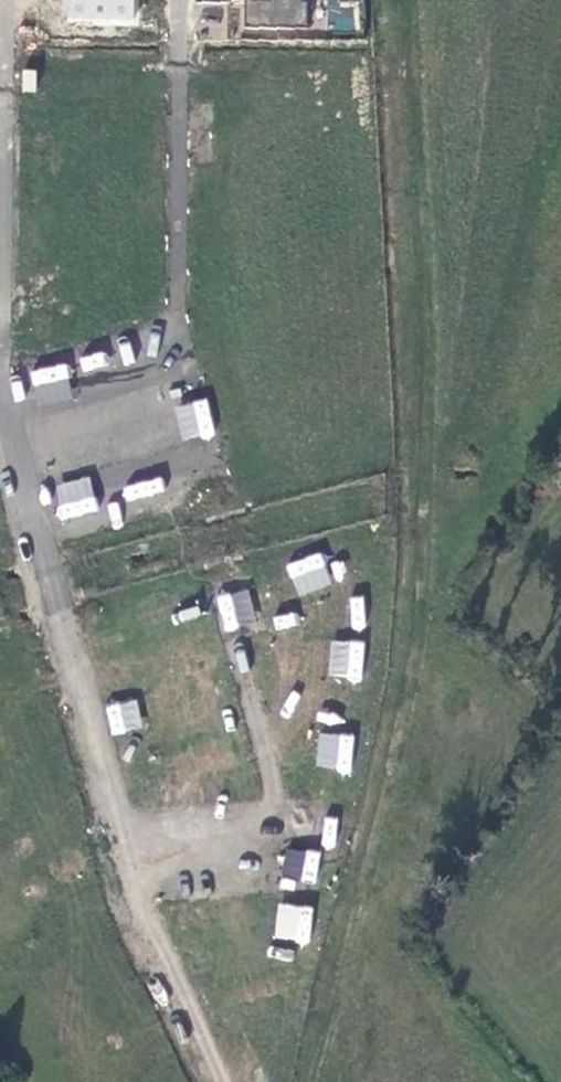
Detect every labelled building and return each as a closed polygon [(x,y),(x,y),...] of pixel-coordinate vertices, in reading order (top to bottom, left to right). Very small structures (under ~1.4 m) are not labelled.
[(135,0),(69,0),(68,22),(135,23),(135,0)] [(245,29),(308,30),(308,3),(303,3),(303,0),(245,0),(245,29)] [(22,66),(22,92),(36,93),(37,68),(22,66)] [(32,369),(36,402),(70,398),(66,365),(32,369)] [(321,552),(286,563),(297,595),(331,584),(321,552)] [(365,642),(332,638),(328,675),(361,679),(365,642)] [(111,734),(142,728),(136,698),(105,704),(111,734)] [(350,771),(354,734),(319,730),(315,768),(350,771)]
